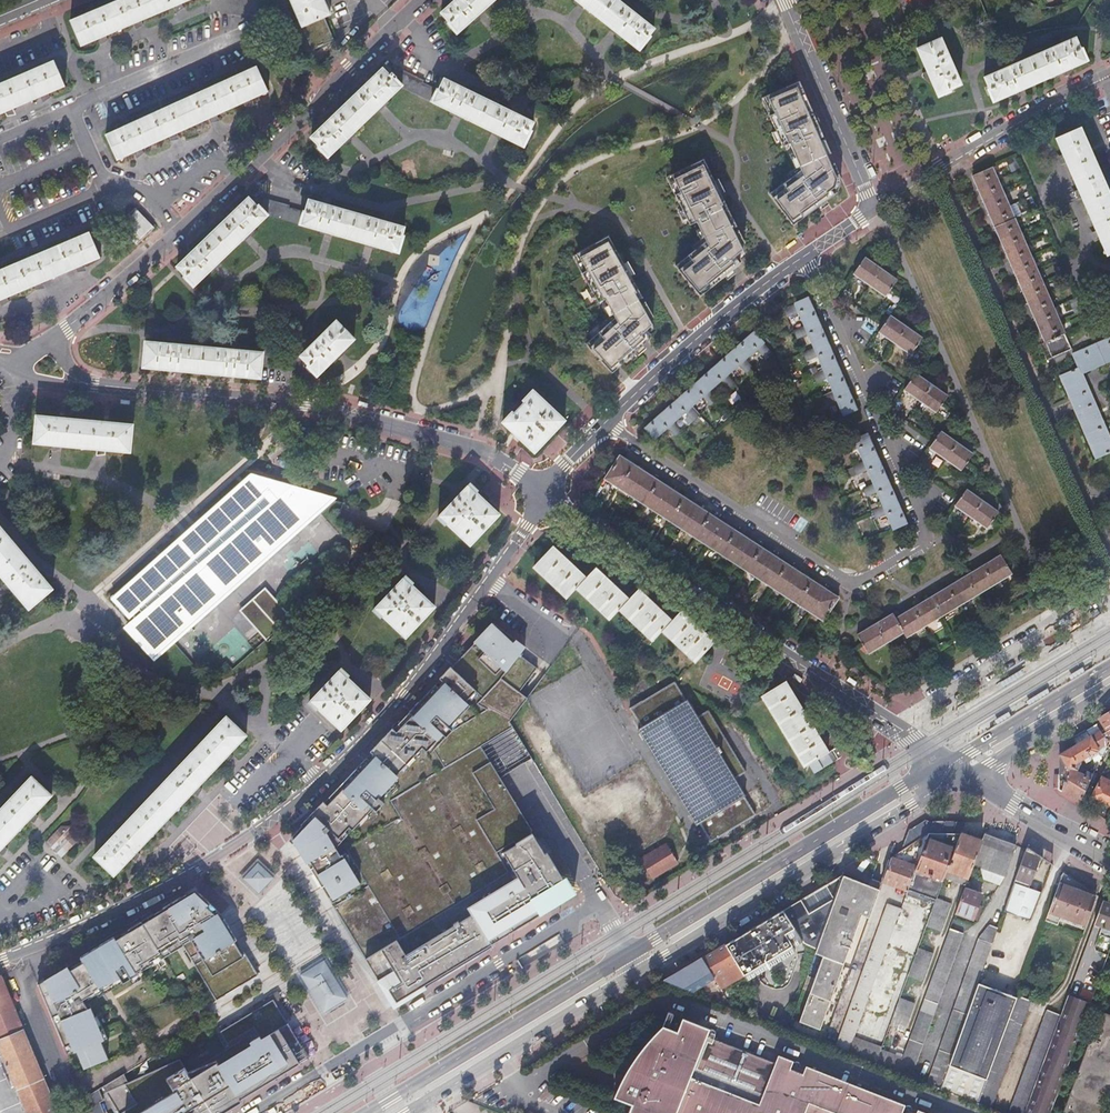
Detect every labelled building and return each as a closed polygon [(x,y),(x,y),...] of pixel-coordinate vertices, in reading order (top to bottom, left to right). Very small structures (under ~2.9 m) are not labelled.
[(69,22),(80,46),(96,39),(98,43),(102,42),(107,42),(105,36),(132,25),(133,27),(138,26),(143,26),(141,21),(173,7),(174,11),(178,10),(183,9),(181,4),(191,0),(122,0),(69,22)] [(324,19),(330,16),(324,3),(323,0),(287,0),(289,6),(291,11),(294,10),(302,28),(324,19)] [(478,15),(479,17),(485,11),(484,10),(495,0),(457,0),(442,13),(451,22),(450,23),(458,32),(478,15)] [(613,29),(611,31),(617,35),(618,34),(637,49),(639,48),(640,49),(650,37),(649,35),(653,30),(617,0),(573,0),(613,29)] [(324,19),(302,28),(311,51),(334,42),(324,19)] [(949,91),(949,90),(959,85),(940,39),(916,49),(927,73),(922,78),(927,84),(931,82),(937,96),(949,91)] [(1087,62),(1081,49),(1079,50),(1074,39),(984,78),(988,89),(987,90),(992,102),(1008,96),(1008,98),(1016,98),(1017,92),(1063,72),(1067,75),(1073,71),(1072,68),(1087,62)] [(39,99),(40,101),(44,100),(49,100),(47,95),(63,88),(53,63),(0,85),(0,115),(4,113),(5,118),(9,115),(13,112),(12,110),(39,99)] [(221,115),(244,104),(245,107),(250,106),(255,105),(253,100),(269,93),(258,68),(107,136),(118,160),(134,153),(136,157),(141,154),(144,152),(143,149),(170,137),(172,141),(176,138),(181,135),(180,132),(212,118),(214,121),(219,119),(223,118),(221,115)] [(383,104),(402,87),(383,68),(312,137),(320,146),(319,147),(328,156),(347,138),(348,140),(354,134),(353,133),(378,110),(379,111),(384,106),(383,104)] [(432,100),(437,87),(412,79),(407,91),(432,100)] [(533,123),(445,80),(435,103),(454,113),(462,116),(493,132),(492,133),(500,137),(500,135),(515,143),(517,142),(522,145),(523,144),(524,145),(532,130),(530,129),(533,123)] [(799,81),(762,98),(766,108),(771,105),(775,113),(769,116),(776,131),(780,140),(783,146),(790,143),(793,152),(801,170),(790,179),(783,184),(786,188),(773,197),(793,225),(818,207),(822,204),(826,201),(835,195),(833,193),(831,190),(835,187),(837,179),(831,164),(827,155),(831,153),(799,81)] [(771,105),(766,108),(769,116),(775,113),(771,105)] [(1099,240),(1105,256),(1109,254),(1109,199),(1081,127),(1055,138),(1062,155),(1058,156),(1062,165),(1066,163),(1077,190),(1073,192),(1076,200),(1081,198),(1095,231),(1091,233),(1095,242),(1099,240)] [(780,140),(776,131),(772,133),(776,142),(780,140)] [(801,170),(793,152),(789,154),(796,169),(787,175),(790,179),(801,170)] [(675,195),(682,210),(686,219),(690,225),(696,222),(700,229),(706,241),(694,250),(688,255),(691,259),(678,270),(700,296),(724,277),(727,274),(732,271),(732,270),(740,264),(734,257),(743,250),(741,245),(734,232),(732,228),(736,226),(720,194),(720,193),(717,188),(714,181),(703,159),(672,175),(680,192),(675,195)] [(834,163),(831,164),(837,179),(835,187),(831,190),(833,193),(838,189),(841,178),(834,163)] [(992,167),(972,175),(1051,359),(1070,350),(992,167)] [(666,177),(675,195),(680,192),(672,175),(666,177)] [(718,179),(714,181),(717,188),(720,193),(720,194),(724,192),(718,179)] [(786,188),(783,184),(770,193),(773,197),(786,188)] [(268,214),(257,206),(249,198),(178,266),(186,275),(185,276),(194,285),(213,267),(215,268),(219,263),(218,262),(243,238),(245,239),(250,235),(248,233),(268,214)] [(309,200),(301,225),(323,231),(333,234),(366,243),(366,245),(374,247),(374,246),(396,252),(398,250),(399,250),(403,237),(401,236),(403,228),(309,200)] [(822,204),(818,207),(821,210),(829,204),(826,201),(822,204)] [(137,209),(119,226),(136,245),(154,228),(137,209)] [(686,219),(682,210),(678,212),(682,221),(686,219)] [(706,241),(700,229),(696,230),(700,240),(692,247),(694,250),(706,241)] [(738,230),(734,232),(741,245),(745,243),(738,230)] [(0,272),(0,304),(1,306),(5,303),(8,301),(7,298),(34,287),(36,291),(40,288),(44,285),(43,283),(75,269),(78,273),(81,270),(85,268),(83,265),(100,258),(89,233),(0,272)] [(608,236),(577,253),(587,271),(582,273),(590,288),(595,297),(598,303),(604,299),(608,306),(615,318),(604,327),(586,344),(612,373),(636,352),(638,350),(642,346),(643,345),(650,339),(644,332),(653,325),(649,319),(641,304),(639,300),(643,298),(631,276),(630,276),(628,271),(624,264),(608,236)] [(577,253),(572,256),(582,273),(587,271),(577,253)] [(691,259),(688,255),(675,266),(678,270),(691,259)] [(868,285),(879,270),(873,265),(864,259),(860,264),(859,263),(855,267),(856,268),(852,274),(868,285)] [(627,262),(624,264),(628,271),(630,276),(631,276),(634,274),(627,262)] [(727,274),(724,277),(727,280),(735,274),(732,270),(732,271),(727,274)] [(879,270),(868,285),(884,297),(888,291),(889,292),(893,287),(891,286),(895,281),(886,275),(879,270)] [(595,297),(590,288),(586,290),(591,299),(595,297)] [(804,326),(816,320),(806,298),(794,304),(794,305),(783,310),(786,317),(798,312),(804,326)] [(645,302),(641,304),(649,319),(653,317),(645,302)] [(601,324),(604,327),(615,318),(608,306),(604,308),(609,317),(601,324)] [(893,343),(905,327),(899,323),(890,316),(885,322),(884,321),(881,325),(882,325),(878,332),(893,343)] [(813,348),(826,342),(816,320),(804,326),(792,331),(796,338),(807,333),(813,348)] [(334,356),(336,358),(342,353),(339,351),(353,338),(335,321),(300,356),(305,362),(302,365),(309,372),(311,370),(316,375),(334,356)] [(905,327),(893,343),(909,355),(914,349),(916,350),(918,346),(917,345),(921,339),(911,332),(905,327)] [(735,349),(744,359),(755,349),(763,359),(770,353),(762,344),(762,343),(753,333),(735,349)] [(1070,400),(1088,392),(1085,384),(1080,382),(1079,379),(1082,377),(1080,373),(1087,371),(1087,366),(1092,364),(1095,367),(1109,361),(1109,338),(1072,354),(1078,368),(1060,376),(1070,400)] [(143,367),(177,371),(177,373),(184,373),(184,372),(219,375),(218,377),(227,378),(227,376),(260,379),(262,353),(146,342),(143,367)] [(823,369),(835,364),(826,342),(813,348),(802,353),(805,360),(817,355),(823,369)] [(646,349),(643,345),(642,346),(638,350),(636,352),(639,355),(646,349)] [(717,365),(726,375),(738,365),(746,374),(753,368),(744,359),(735,349),(717,365)] [(833,392),(845,387),(835,364),(823,369),(811,374),(815,382),(826,377),(833,392)] [(699,381),(708,390),(720,380),(728,390),(734,384),(726,375),(717,365),(699,381)] [(919,402),(931,386),(924,381),(914,374),(910,379),(909,379),(906,383),(907,384),(903,390),(919,402)] [(681,396),(691,406),(703,396),(711,405),(717,400),(708,390),(699,381),(681,396)] [(931,386),(919,402),(935,413),(939,407),(941,408),(943,404),(942,403),(946,397),(938,391),(931,386)] [(845,387),(833,392),(821,397),(824,404),(836,399),(843,414),(855,409),(845,387)] [(523,400),(525,401),(513,414),(511,412),(502,422),(533,452),(564,421),(532,390),(523,400)] [(1070,400),(1075,411),(1093,403),(1088,392),(1070,400)] [(664,412),(673,422),(685,412),(693,421),(699,415),(691,406),(681,396),(664,412)] [(1106,443),(1104,439),(1107,435),(1100,419),(1096,419),(1094,415),(1097,412),(1093,403),(1075,411),(1095,458),(1109,452),(1109,443),(1106,443)] [(673,422),(664,412),(646,428),(654,438),(666,427),(675,437),(682,431),(673,422)] [(133,426),(37,416),(35,443),(130,453),(133,426)] [(944,460),(956,444),(949,439),(939,432),(936,437),(935,437),(931,442),(932,443),(929,448),(944,460)] [(864,461),(876,457),(866,435),(843,445),(847,453),(858,448),(864,461)] [(956,444),(944,460),(960,472),(965,466),(966,466),(969,462),(968,461),(972,456),(962,449),(956,444)] [(619,457),(604,479),(822,621),(838,598),(619,457)] [(874,484),(886,479),(876,457),(864,461),(852,466),(856,475),(868,470),(874,484)] [(132,623),(126,628),(153,659),(172,641),(330,500),(288,488),(270,503),(264,497),(276,487),(273,483),(267,488),(255,475),(240,488),(241,489),(237,492),(234,489),(225,497),(225,498),(226,497),(228,500),(225,503),(222,500),(212,509),(213,509),(213,508),(216,511),(212,514),(209,511),(200,520),(201,519),(203,522),(199,526),(199,525),(190,533),(190,534),(180,543),(161,560),(158,557),(110,598),(118,606),(119,604),(120,604),(126,611),(132,617),(139,610),(142,614),(132,623)] [(886,479),(874,484),(863,489),(866,497),(877,492),(883,506),(895,500),(886,479)] [(485,497),(483,495),(482,496),(469,483),(436,517),(443,524),(445,522),(468,544),(498,514),(485,502),(488,499),(485,497)] [(970,518),(981,502),(975,497),(965,490),(961,496),(959,495),(957,499),(958,500),(953,506),(970,518)] [(895,500),(883,506),(872,511),(876,519),(887,514),(893,528),(905,523),(895,500)] [(981,502),(970,518),(985,529),(990,523),(992,523),(993,521),(993,519),(997,513),(988,507),(981,502)] [(7,583),(5,585),(10,594),(14,591),(29,609),(53,589),(0,527),(0,574),(7,583)] [(178,540),(158,557),(161,560),(180,543),(178,540)] [(575,588),(584,578),(570,564),(573,562),(570,559),(567,556),(564,558),(551,546),(532,567),(565,598),(575,588)] [(982,566),(993,585),(1011,574),(1001,555),(982,566)] [(964,577),(975,596),(993,585),(982,566),(964,577)] [(584,578),(575,588),(609,620),(619,610),(627,600),(614,587),(616,584),(613,581),(610,578),(608,580),(594,568),(584,578)] [(372,610),(379,616),(381,614),(404,637),(433,607),(421,595),(424,592),(421,589),(418,586),(417,587),(406,576),(372,610)] [(946,588),(958,606),(975,596),(964,577),(946,588)] [(264,587),(238,611),(267,642),(293,619),(264,587)] [(929,598),(940,617),(958,606),(946,588),(929,598)] [(627,600),(619,610),(652,640),(661,632),(671,621),(657,607),(659,605),(656,602),(653,599),(651,601),(638,590),(627,600)] [(912,608),(923,627),(940,617),(929,598),(912,608)] [(894,619),(902,633),(905,638),(923,627),(912,608),(894,619)] [(282,611),(260,631),(266,639),(289,618),(282,611)] [(671,621),(661,632),(695,662),(713,643),(700,630),(703,627),(699,624),(696,621),(694,624),(681,611),(671,621)] [(874,624),(885,643),(902,633),(894,619),(891,614),(874,624)] [(492,624),(490,623),(291,837),(334,907),(371,884),(350,850),(404,818),(392,798),(480,745),(511,727),(508,721),(526,698),(518,692),(536,668),(518,654),(524,647),(493,623),(492,624)] [(885,643),(874,624),(856,636),(867,654),(885,643)] [(308,701),(315,708),(317,706),(339,729),(370,699),(357,687),(360,685),(357,682),(354,679),(353,681),(340,668),(308,701)] [(806,766),(825,755),(816,738),(819,736),(817,732),(815,728),(812,730),(797,705),(800,704),(798,700),(796,696),(793,697),(784,682),(761,695),(803,768),(806,766)] [(677,684),(631,707),(693,827),(702,823),(711,840),(757,817),(695,697),(655,718),(653,714),(665,707),(663,702),(682,693),(677,684)] [(1079,802),(1092,775),(1086,773),(1084,776),(1074,773),(1081,760),(1098,750),(1101,757),(1107,746),(1109,739),(1109,712),(1097,719),(1105,732),(1101,735),(1098,731),(1058,755),(1059,776),(1056,787),(1057,791),(1079,802)] [(226,718),(92,855),(113,876),(130,858),(132,861),(136,857),(139,854),(136,851),(161,826),(164,829),(167,826),(169,823),(166,819),(191,794),(194,796),(197,793),(200,789),(197,786),(222,760),(225,763),(228,760),(231,757),(228,754),(245,736),(226,718)] [(511,727),(480,745),(500,778),(531,759),(511,727)] [(371,884),(334,907),(369,964),(469,904),(508,880),(492,854),(530,831),(532,831),(500,778),(480,745),(392,798),(404,818),(350,850),(371,884)] [(825,755),(806,766),(811,775),(838,759),(833,750),(825,755)] [(32,777),(0,810),(0,855),(4,852),(7,850),(3,847),(28,820),(31,822),(34,819),(38,817),(35,814),(52,795),(32,777)] [(1091,797),(1109,807),(1109,782),(1101,777),(1091,797)] [(907,891),(931,822),(928,822),(909,833),(899,862),(890,858),(881,882),(890,885),(907,891)] [(942,881),(943,877),(946,871),(959,835),(964,823),(931,822),(907,891),(905,896),(926,904),(935,879),(942,881)] [(78,833),(72,827),(63,827),(46,843),(62,858),(78,842),(78,833)] [(561,901),(570,896),(548,861),(546,857),(530,831),(492,854),(508,880),(469,904),(494,945),(500,941),(499,939),(535,917),(561,901)] [(946,871),(967,879),(972,866),(981,843),(959,835),(946,871)] [(981,843),(972,866),(988,872),(986,879),(999,883),(1003,878),(1014,846),(983,835),(981,843)] [(644,857),(651,877),(681,866),(673,845),(644,857)] [(1025,848),(1013,882),(1014,883),(1028,888),(1039,856),(1025,848)] [(257,863),(242,879),(258,894),(273,878),(257,863)] [(943,877),(965,885),(967,879),(946,871),(943,877)] [(1062,872),(1045,921),(1057,925),(1060,915),(1084,925),(1096,894),(1062,872)] [(834,899),(842,877),(842,875),(800,900),(809,914),(834,899)] [(816,948),(814,954),(822,957),(798,1023),(812,1028),(863,885),(842,877),(834,899),(816,948)] [(1030,920),(1040,892),(1014,883),(1004,911),(1030,920)] [(863,885),(812,1028),(819,1030),(861,916),(868,918),(878,890),(863,885)] [(964,889),(955,913),(975,921),(980,907),(977,906),(981,896),(964,889)] [(44,981),(37,985),(66,1056),(76,1051),(84,1068),(107,1058),(100,1041),(103,1040),(99,1029),(98,1028),(93,1017),(88,1004),(183,947),(216,1001),(257,976),(220,915),(196,892),(194,890),(185,895),(114,939),(113,937),(80,957),(80,959),(44,981)] [(816,948),(834,899),(809,914),(800,900),(783,911),(802,941),(804,944),(816,948)] [(935,899),(926,925),(940,931),(950,904),(935,899)] [(1109,939),(1109,904),(1103,901),(1094,923),(1103,926),(1100,935),(1109,939)] [(393,1005),(494,945),(469,904),(369,964),(393,1005)] [(887,905),(835,1048),(848,1053),(900,909),(887,905)] [(793,947),(802,941),(783,911),(782,910),(753,928),(758,937),(771,958),(768,967),(795,951),(793,947)] [(978,939),(926,1084),(939,1089),(948,1065),(978,982),(997,928),(988,924),(978,939)] [(725,945),(725,946),(731,956),(741,971),(746,980),(755,975),(768,967),(771,958),(758,937),(753,928),(745,933),(734,939),(725,945)] [(902,1059),(897,1072),(911,1078),(964,933),(950,928),(902,1059)] [(725,946),(703,959),(713,976),(726,968),(731,977),(741,971),(731,956),(725,946)] [(917,948),(907,975),(922,981),(932,954),(917,948)] [(663,980),(665,981),(691,991),(698,986),(705,997),(717,1002),(725,997),(713,976),(703,959),(701,957),(663,980)] [(300,975),(323,1013),(347,999),(323,961),(300,975)] [(12,1005),(7,995),(0,977),(0,1053),(25,1112),(57,1112),(12,1005)] [(978,982),(948,1065),(985,1080),(1016,996),(978,982)] [(15,992),(7,995),(12,1005),(19,1002),(15,992)] [(985,1080),(976,1104),(990,1109),(1030,1000),(1017,995),(1016,996),(985,1080)] [(1023,1112),(1050,1112),(1090,1004),(1067,995),(1060,1015),(1023,1112)] [(899,998),(889,1024),(904,1030),(914,1004),(899,998)] [(308,1058),(272,1000),(220,1032),(227,1045),(223,1047),(225,1050),(187,1073),(179,1060),(128,1083),(123,1075),(102,1087),(118,1112),(218,1112),(308,1058)] [(1008,1112),(1023,1112),(1060,1015),(1047,1009),(1008,1112)] [(901,1112),(904,1104),(805,1065),(802,1073),(789,1068),(792,1060),(777,1055),(774,1062),(705,1035),(708,1027),(682,1017),(677,1030),(667,1026),(673,1013),(668,1011),(663,1024),(655,1032),(646,1042),(636,1056),(631,1062),(622,1077),(617,1087),(613,1097),(631,1104),(627,1112),(903,1112),(901,1112)] [(1109,1096),(1109,1015),(1099,1011),(1061,1112),(1104,1112),(1109,1096)] [(97,1015),(93,1017),(98,1028),(102,1027),(97,1015)] [(880,1051),(875,1064),(897,1072),(902,1059),(880,1051)]
